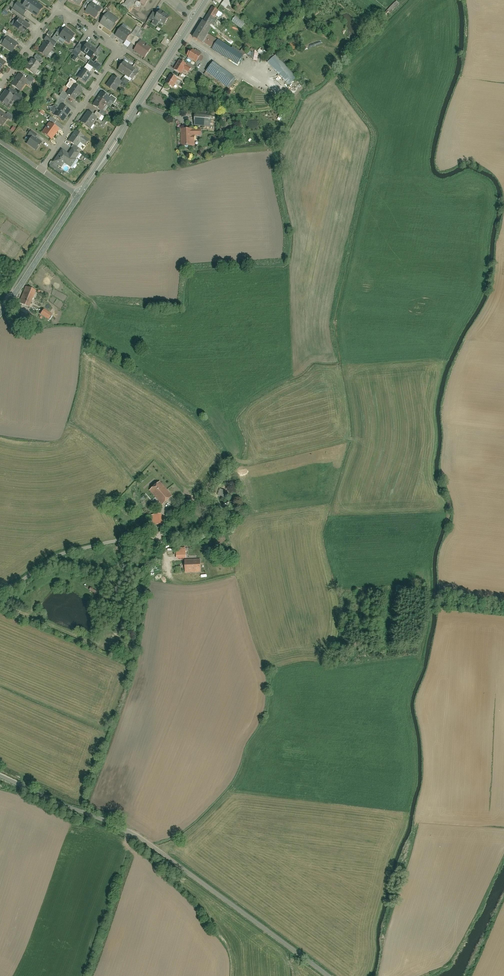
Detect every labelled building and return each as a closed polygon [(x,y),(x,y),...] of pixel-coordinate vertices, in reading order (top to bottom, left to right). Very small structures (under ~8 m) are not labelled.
[(23,34),(29,26),(22,20),(25,17),(23,16),(27,10),(35,16),(42,6),(34,0),(25,0),(21,5),(17,1),(10,11),(18,18),(12,26),(23,34)] [(103,8),(94,3),(95,0),(88,0),(86,4),(89,6),(86,11),(87,12),(98,18),(103,8)] [(120,7),(129,13),(137,2),(134,0),(126,0),(120,7)] [(190,7),(194,9),(199,0),(194,0),(190,7)] [(192,36),(238,63),(246,50),(253,54),(251,57),(256,59),(259,53),(243,42),(238,51),(206,32),(209,28),(230,40),(232,37),(216,28),(220,20),(217,19),(222,11),(238,20),(240,17),(226,8),(230,3),(225,0),(220,0),(219,1),(217,0),(214,0),(192,36)] [(390,10),(393,12),(401,3),(398,1),(390,10)] [(162,12),(156,19),(165,25),(170,18),(162,12)] [(119,19),(110,13),(101,24),(110,31),(119,19)] [(152,50),(133,36),(135,34),(124,26),(116,37),(125,44),(127,41),(136,48),(134,50),(145,59),(152,50)] [(138,26),(134,34),(142,38),(146,30),(138,26)] [(70,32),(71,31),(65,27),(59,36),(69,43),(74,35),(70,32)] [(17,44),(9,37),(1,47),(10,54),(17,44)] [(46,41),(38,52),(46,57),(53,47),(46,41)] [(99,49),(91,43),(86,51),(95,56),(99,49)] [(194,50),(188,59),(197,66),(203,57),(194,50)] [(294,82),(272,57),(264,64),(286,89),(294,82)] [(31,77),(40,63),(33,59),(24,72),(31,77)] [(180,62),(175,70),(182,74),(187,67),(180,62)] [(233,76),(210,62),(205,70),(225,83),(227,80),(230,81),(233,76)] [(123,63),(119,70),(131,78),(136,71),(123,63)] [(96,70),(86,64),(76,79),(86,86),(96,70)] [(27,80),(20,74),(12,85),(19,90),(27,80)] [(115,77),(109,87),(117,92),(120,86),(125,89),(129,82),(123,79),(122,81),(115,77)] [(172,77),(167,84),(172,88),(177,80),(172,77)] [(84,89),(74,83),(66,95),(77,101),(84,89)] [(0,96),(0,102),(5,106),(9,100),(16,104),(21,96),(6,86),(0,96)] [(92,107),(101,113),(111,99),(102,93),(92,107)] [(55,117),(62,122),(73,107),(60,97),(54,104),(61,109),(55,117)] [(0,111),(0,124),(4,127),(10,118),(0,111)] [(82,124),(90,129),(97,118),(90,113),(82,124)] [(213,115),(198,115),(198,125),(213,125),(213,115)] [(40,134),(47,140),(56,128),(48,122),(40,134)] [(201,128),(182,128),(182,146),(196,146),(196,135),(201,135),(201,128)] [(81,132),(71,144),(78,150),(82,145),(86,148),(90,143),(86,139),(87,137),(81,132)] [(38,152),(43,145),(34,138),(29,145),(38,152)] [(59,150),(52,160),(59,165),(62,161),(68,166),(77,153),(69,147),(64,154),(59,150)] [(30,308),(32,308),(38,292),(27,287),(20,304),(30,308)] [(51,320),(55,314),(47,308),(43,314),(51,320)] [(151,490),(163,504),(172,496),(160,482),(151,490)] [(161,516),(151,516),(151,525),(161,525),(161,516)] [(189,558),(188,549),(178,550),(178,558),(189,558)] [(200,559),(185,560),(186,572),(201,571),(200,559)]
